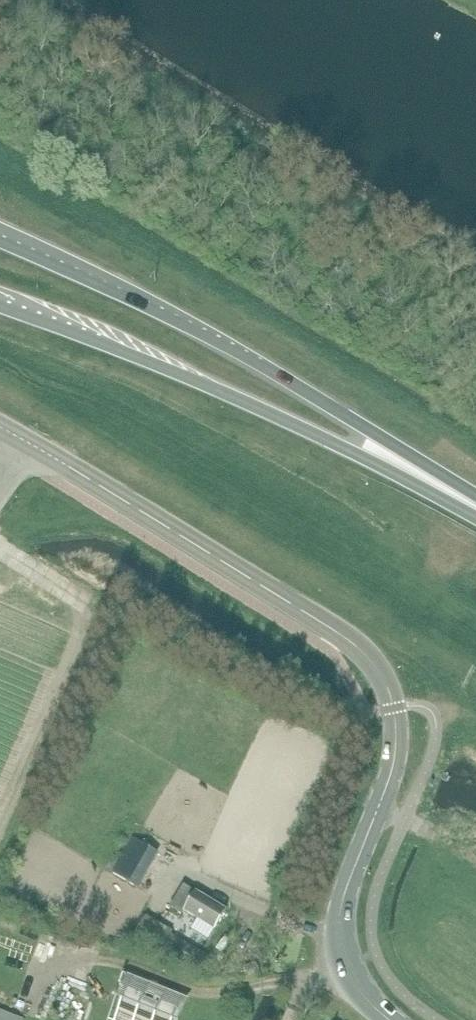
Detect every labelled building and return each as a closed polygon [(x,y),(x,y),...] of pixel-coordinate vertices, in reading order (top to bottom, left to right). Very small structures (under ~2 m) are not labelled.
[(135,887),(156,852),(135,839),(114,873),(135,887)] [(197,892),(196,892),(183,884),(169,908),(183,916),(185,913),(216,931),(229,911),(197,892)] [(260,973),(256,963),(245,968),(249,978),(260,973)] [(112,972),(93,1019),(170,1019),(179,997),(112,972)] [(0,1010),(0,1019),(24,1019),(0,1010)]
